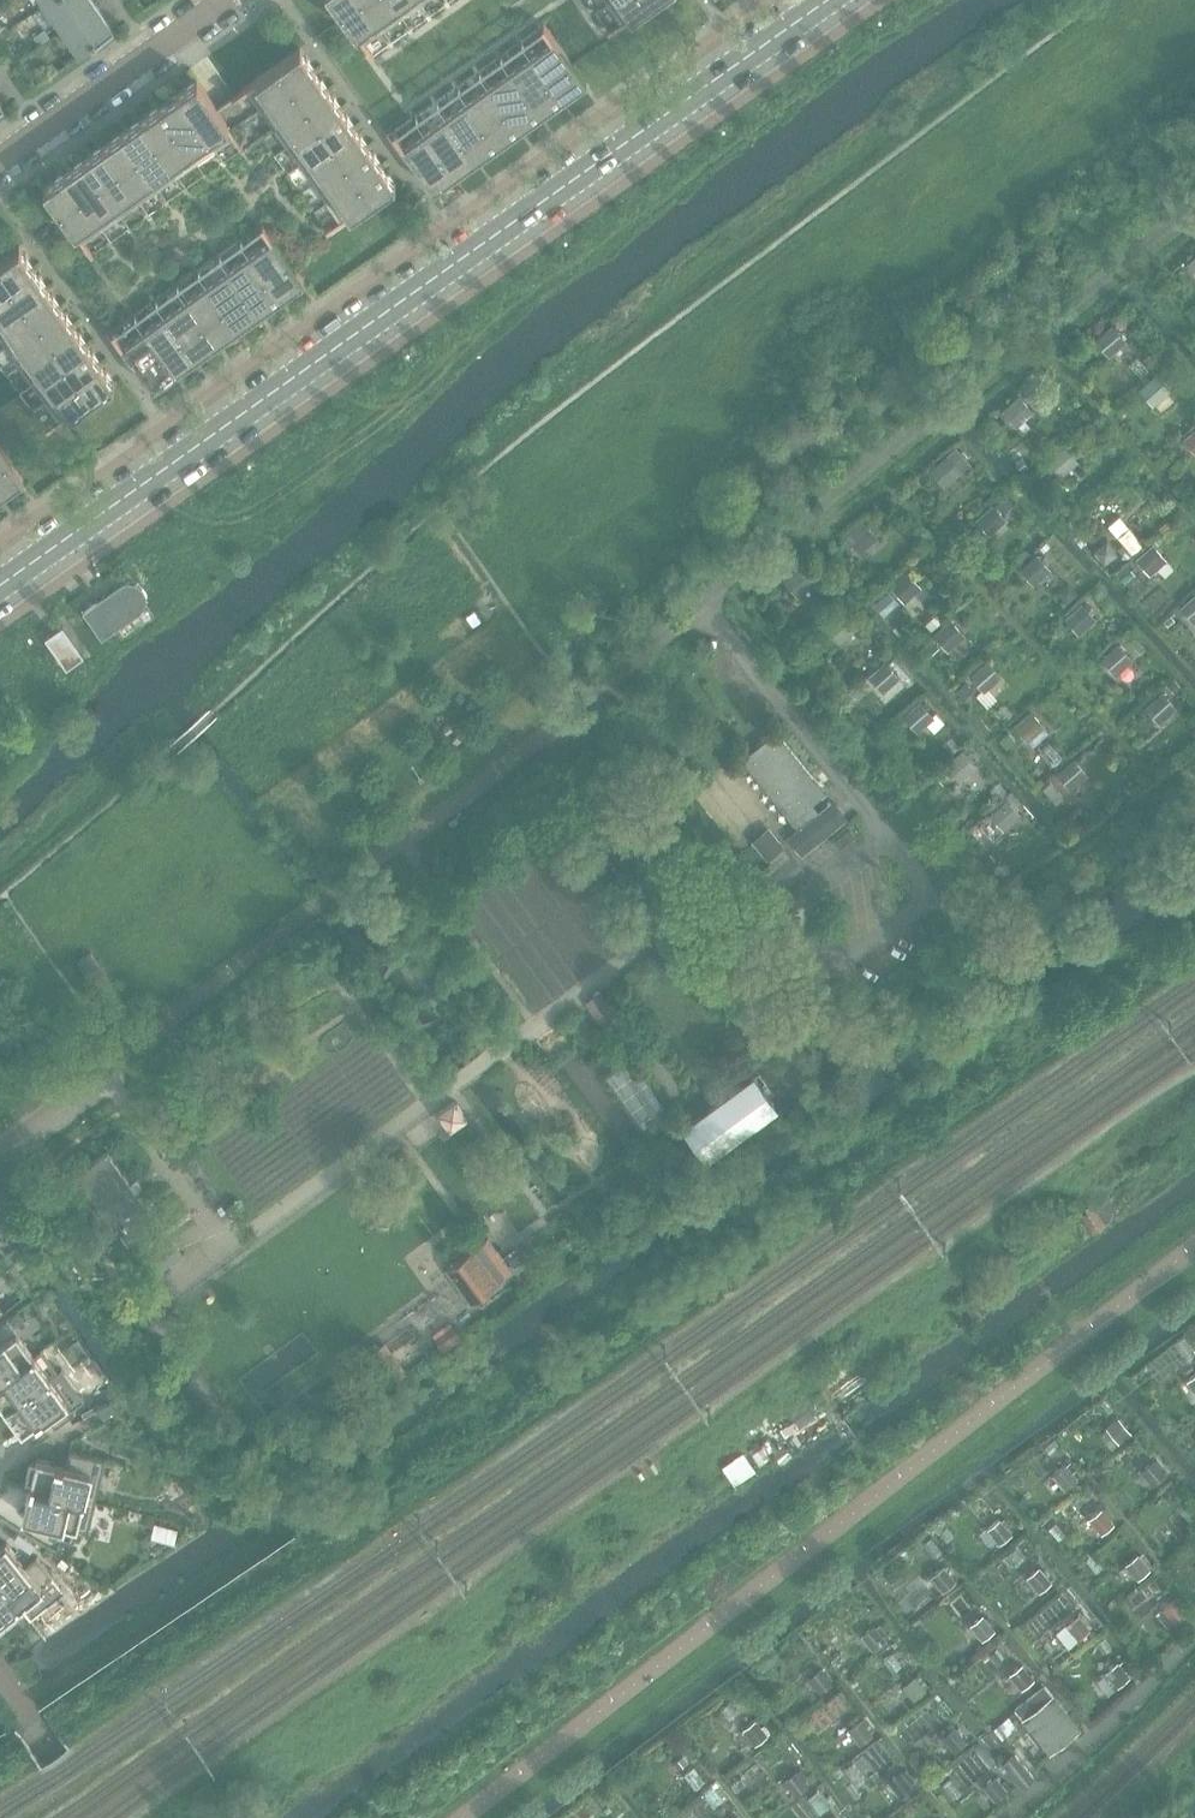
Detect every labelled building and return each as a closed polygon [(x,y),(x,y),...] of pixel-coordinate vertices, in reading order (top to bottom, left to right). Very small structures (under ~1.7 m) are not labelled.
[(92,0),(50,0),(45,3),(63,28),(95,5),(92,0)] [(371,55),(372,56),(373,56),(376,60),(378,58),(460,0),(332,0),(371,55)] [(607,29),(608,32),(627,19),(654,0),(587,0),(607,29)] [(113,30),(112,29),(95,5),(63,28),(80,53),(81,52),(93,44),(113,30)] [(585,81),(557,41),(544,24),(544,23),(541,25),(542,25),(522,40),(531,53),(562,97),(585,81)] [(562,97),(531,53),(522,40),(500,55),(510,68),(541,112),(562,97)] [(238,151),(242,148),(243,148),(245,146),(260,135),(271,149),(285,169),(310,205),(323,223),(326,228),(328,230),(395,183),(300,48),(232,96),(232,97),(217,107),(197,79),(44,188),(78,236),(91,255),(94,253),(93,253),(108,242),(128,229),(147,215),(164,203),(183,190),(200,177),(220,163),(238,151)] [(541,112),(510,68),(500,55),(479,70),(489,83),(520,127),(541,112)] [(520,127),(489,83),(479,70),(458,85),(467,98),(499,142),(520,127)] [(499,142),(467,98),(458,85),(437,100),(446,113),(478,157),(499,142)] [(478,157),(446,113),(437,100),(416,115),(425,128),(456,172),(478,157)] [(456,172),(425,128),(416,115),(395,129),(392,130),(434,188),(456,172)] [(293,263),(276,239),(264,221),(261,223),(262,223),(256,227),(241,238),(250,252),(281,296),(304,280),(293,263)] [(281,296),(250,252),(241,238),(219,253),(229,267),(260,311),(281,296)] [(21,392),(46,426),(45,427),(47,429),(71,412),(114,381),(19,247),(0,260),(0,362),(21,392)] [(1185,261),(1194,272),(1194,252),(1185,261)] [(260,311),(229,267),(219,253),(213,258),(198,268),(208,282),(239,326),(260,311)] [(239,326),(208,282),(198,268),(177,283),(186,296),(218,341),(239,326)] [(218,341),(186,296),(177,283),(156,298),(165,311),(197,356),(218,341)] [(197,356),(165,311),(156,298),(150,302),(135,313),(144,326),(175,371),(197,356)] [(175,371),(144,326),(135,313),(129,317),(114,328),(114,327),(112,329),(153,387),(175,371)] [(1111,322),(1093,338),(1108,354),(1125,339),(1111,322)] [(1155,371),(1137,387),(1152,404),(1170,388),(1155,371)] [(1020,393),(1002,409),(1017,425),(1035,409),(1020,393)] [(1183,438),(1194,452),(1194,427),(1183,438)] [(956,444),(929,468),(946,486),(972,463),(956,444)] [(1061,444),(1034,464),(1049,484),(1076,465),(1061,444)] [(0,446),(0,494),(1,495),(23,479),(0,446)] [(863,518),(845,534),(861,551),(879,535),(863,518)] [(1082,533),(1076,537),(1082,545),(1088,541),(1082,533)] [(1154,543),(1137,558),(1151,573),(1168,558),(1154,543)] [(1038,552),(1021,567),(1035,583),(1052,568),(1038,552)] [(800,564),(783,579),(799,596),(816,581),(800,564)] [(907,570),(891,584),(905,600),(921,585),(907,570)] [(1068,582),(1058,591),(1067,602),(1078,592),(1068,582)] [(115,627),(139,610),(122,585),(98,602),(97,601),(82,611),(102,639),(116,628),(115,627)] [(1179,606),(1193,622),(1194,620),(1194,592),(1179,606)] [(916,593),(889,612),(904,633),(931,614),(916,593)] [(1084,604),(1068,617),(1080,631),(1096,617),(1084,604)] [(936,613),(928,622),(933,628),(942,619),(936,613)] [(952,618),(934,633),(949,649),(966,634),(952,618)] [(84,655),(63,625),(45,638),(67,668),(84,655)] [(1136,637),(1131,642),(1140,651),(1145,647),(1136,637)] [(1119,642),(1102,658),(1117,673),(1134,658),(1119,642)] [(886,661),(869,675),(883,691),(900,676),(886,661)] [(1175,677),(1167,684),(1174,692),(1182,685),(1175,677)] [(966,680),(955,690),(963,699),(974,690),(966,680)] [(1163,691),(1146,707),(1160,722),(1178,707),(1163,691)] [(921,700),(903,715),(918,731),(935,716),(921,700)] [(1032,709),(1014,725),(1030,742),(1048,727),(1032,709)] [(825,793),(775,731),(742,758),(796,825),(815,810),(811,805),(825,793)] [(1009,732),(1001,740),(1007,747),(1015,739),(1009,732)] [(964,748),(947,764),(961,780),(978,765),(964,748)] [(1075,758),(1057,773),(1071,789),(1089,774),(1075,758)] [(1050,781),(1043,788),(1057,804),(1064,797),(1050,781)] [(1007,797),(989,813),(1004,830),(1022,814),(1007,797)] [(801,854),(846,817),(834,802),(789,839),(801,854)] [(785,848),(769,827),(752,841),(768,861),(785,848)] [(805,873),(786,851),(764,869),(782,892),(805,873)] [(619,1017),(601,992),(586,1003),(604,1028),(619,1017)] [(632,1058),(607,1076),(648,1134),(674,1116),(632,1058)] [(694,1122),(713,1147),(773,1103),(768,1096),(755,1078),(738,1090),(694,1122)] [(469,1118),(455,1099),(437,1112),(450,1131),(469,1118)] [(162,1228),(138,1194),(108,1151),(72,1176),(127,1253),(162,1228)] [(512,1273),(502,1259),(487,1238),(447,1268),(471,1302),(512,1273)] [(33,1354),(8,1319),(0,1325),(0,1378),(33,1354)] [(70,1344),(62,1350),(70,1361),(78,1356),(70,1344)] [(0,1378),(0,1403),(5,1409),(50,1376),(33,1354),(0,1378)] [(1187,1379),(1194,1390),(1194,1373),(1187,1379)] [(50,1376),(5,1409),(22,1433),(46,1415),(55,1427),(76,1412),(50,1376)] [(111,1402),(98,1409),(103,1417),(115,1410),(111,1402)] [(1106,1427),(1119,1442),(1131,1433),(1118,1417),(1106,1427)] [(30,1461),(25,1482),(31,1484),(31,1485),(96,1501),(106,1459),(70,1451),(66,1465),(37,1458),(36,1462),(30,1461)] [(1165,1475),(1153,1460),(1142,1469),(1154,1484),(1165,1475)] [(1066,1464),(1054,1473),(1066,1489),(1078,1480),(1066,1464)] [(31,1485),(23,1514),(53,1521),(49,1536),(74,1542),(77,1527),(89,1530),(96,1501),(31,1485)] [(1102,1533),(1113,1524),(1101,1509),(1089,1518),(1102,1533)] [(999,1518),(987,1527),(999,1543),(1011,1534),(999,1518)] [(0,1547),(0,1581),(18,1604),(53,1576),(37,1556),(25,1565),(6,1542),(0,1547)] [(1149,1571),(1137,1555),(1127,1563),(1140,1578),(1149,1571)] [(943,1591),(955,1581),(943,1566),(931,1576),(943,1591)] [(1039,1592),(1051,1583),(1039,1567),(1027,1576),(1039,1592)] [(18,1604),(0,1581),(0,1618),(18,1604)] [(1163,1608),(1175,1623),(1187,1614),(1174,1598),(1163,1608)] [(995,1630),(983,1614),(970,1624),(983,1640),(995,1630)] [(1078,1615),(1066,1624),(1079,1639),(1090,1630),(1078,1615)] [(886,1641),(874,1625),(862,1635),(874,1650),(886,1641)] [(1129,1678),(1117,1662),(1106,1671),(1118,1687),(1129,1678)] [(1022,1664),(1010,1674),(1022,1689),(1034,1680),(1022,1664)] [(821,1668),(808,1678),(820,1693),(833,1683),(821,1668)] [(902,1685),(914,1700),(927,1691),(915,1675),(902,1685)] [(1049,1753),(1079,1729),(1045,1686),(1015,1710),(1049,1753)] [(861,1744),(873,1735),(861,1719),(848,1729),(861,1744)] [(755,1745),(767,1735),(755,1720),(743,1730),(755,1745)] [(967,1742),(955,1727),(943,1737),(955,1752),(967,1742)] [(672,1763),(678,1771),(689,1763),(682,1754),(672,1763)] [(1014,1755),(1002,1765),(1021,1788),(1033,1778),(1014,1755)] [(796,1796),(808,1786),(796,1771),(784,1781),(796,1796)] [(900,1796),(912,1786),(900,1771),(888,1780),(900,1796)] [(1006,1791),(994,1776),(983,1785),(995,1800),(1006,1791)]
